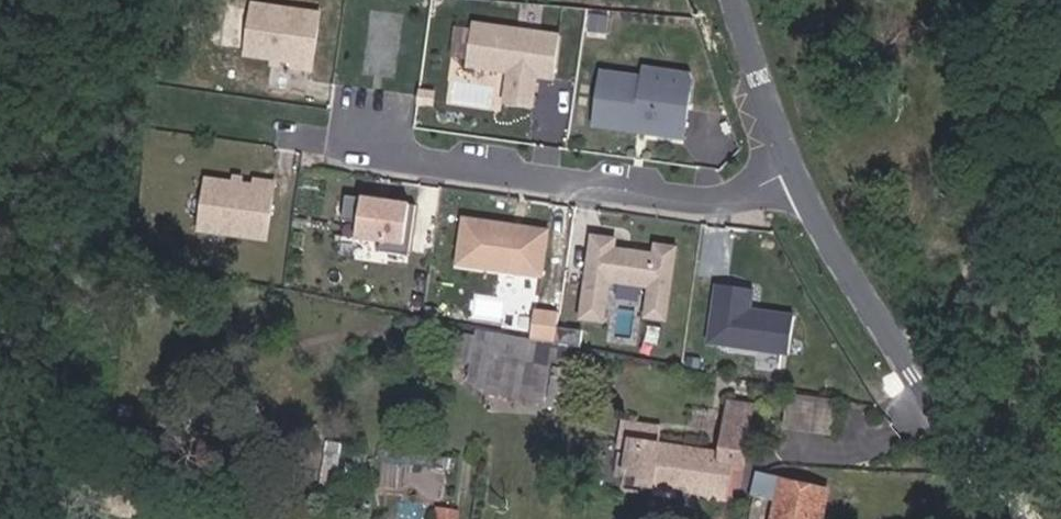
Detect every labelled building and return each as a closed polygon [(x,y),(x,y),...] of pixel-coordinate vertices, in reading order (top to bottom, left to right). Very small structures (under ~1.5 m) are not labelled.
[(313,73),(320,14),(249,5),(242,59),(268,62),(267,68),(313,73)] [(554,84),(561,33),(472,21),(465,69),(508,75),(503,105),(533,109),(537,81),(554,84)] [(599,72),(592,129),(684,141),(692,83),(687,74),(643,68),(642,77),(599,72)] [(196,234),(268,244),(277,183),(253,179),(252,184),(204,177),(196,234)] [(409,206),(360,198),(353,241),(402,249),(409,206)] [(551,230),(460,217),(453,267),(544,280),(551,230)] [(677,248),(652,244),(651,253),(618,248),(619,238),(589,234),(577,322),(605,326),(611,285),(647,290),(643,320),(666,323),(677,248)] [(752,308),(755,288),(715,283),(707,344),(789,355),(795,314),(752,308)] [(560,314),(533,310),(529,338),(555,342),(560,314)] [(489,356),(530,365),(534,343),(494,334),(489,356)] [(555,409),(563,371),(530,365),(489,356),(482,396),(555,409)] [(835,430),(837,399),(790,396),(788,427),(835,430)] [(734,461),(748,463),(757,406),(731,402),(725,455),(659,445),(629,440),(628,450),(622,488),(649,492),(649,488),(728,500),(734,461)] [(621,419),(617,450),(628,450),(629,440),(659,445),(661,425),(621,419)] [(834,476),(768,460),(763,481),(782,486),(774,518),(825,518),(834,476)] [(101,501),(124,504),(125,493),(127,477),(105,472),(101,501)] [(135,495),(125,493),(124,504),(101,501),(99,512),(131,517),(135,495)]
